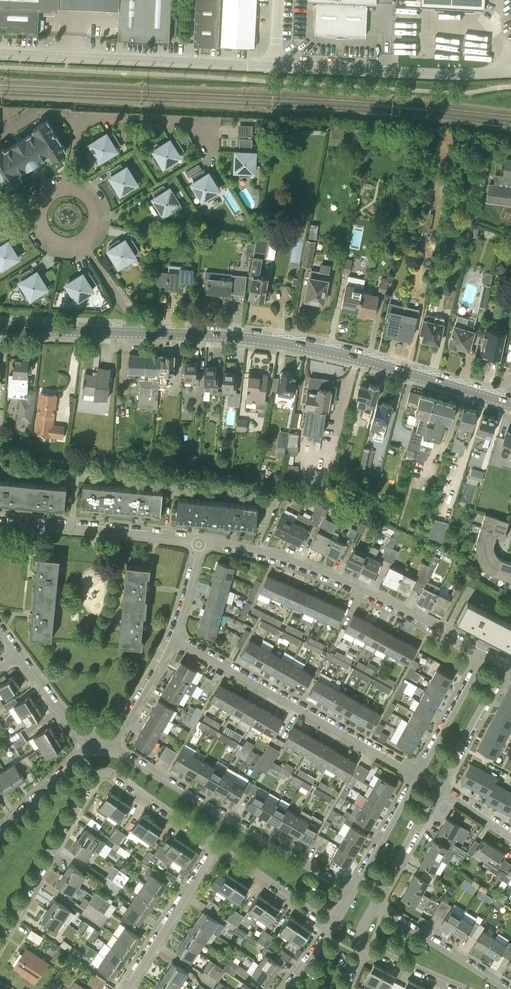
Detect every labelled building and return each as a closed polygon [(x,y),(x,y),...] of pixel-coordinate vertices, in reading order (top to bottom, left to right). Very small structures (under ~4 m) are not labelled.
[(7,26),(7,32),(38,34),(39,8),(59,9),(59,5),(120,8),(118,37),(170,40),(172,0),(0,0),(0,25),(7,26)] [(194,34),(194,44),(219,45),(254,46),(254,47),(255,46),(254,46),(257,0),(196,0),(194,34)] [(318,1),(316,34),(336,35),(336,38),(345,39),(345,36),(366,37),(368,4),(377,4),(377,0),(338,0),(333,0),(318,0),(318,1)] [(420,6),(484,9),(485,0),(421,0),(420,6)] [(33,129),(35,131),(5,150),(3,148),(0,150),(0,177),(2,176),(8,186),(22,177),(19,172),(49,153),(52,159),(66,150),(48,120),(33,129)] [(353,140),(363,141),(364,130),(354,128),(353,140)] [(93,147),(89,150),(94,159),(98,157),(100,160),(104,158),(113,153),(113,152),(116,150),(115,147),(121,144),(114,133),(108,136),(106,134),(103,136),(103,135),(93,141),(94,142),(90,144),(93,147)] [(252,150),(252,148),(253,138),(240,138),(239,152),(236,152),(236,156),(235,155),(235,166),(236,166),(235,170),(239,171),(239,175),(250,176),(250,173),(256,174),(257,151),(252,150)] [(152,156),(158,165),(162,163),(164,166),(167,164),(168,165),(177,159),(177,158),(180,156),(178,154),(184,150),(177,139),(172,143),(170,140),(167,142),(166,142),(157,147),(157,148),(154,150),(156,154),(152,156)] [(505,159),(503,175),(495,174),(494,181),(495,181),(495,185),(489,184),(487,202),(489,202),(501,203),(502,204),(502,203),(510,204),(510,160),(505,159)] [(120,163),(118,164),(110,169),(113,175),(111,177),(113,180),(109,183),(115,192),(119,190),(121,193),(124,191),(124,192),(134,186),(133,185),(137,183),(135,180),(135,179),(126,165),(123,167),(120,163)] [(190,177),(191,176),(202,169),(198,163),(186,171),(190,177)] [(192,183),(204,201),(207,199),(208,201),(218,195),(216,193),(220,191),(216,186),(217,186),(211,176),(211,177),(208,173),(206,175),(202,169),(191,176),(195,182),(192,183)] [(171,185),(166,188),(163,184),(153,191),(156,197),(154,198),(156,202),(152,204),(158,213),(162,211),(164,214),(182,203),(171,185)] [(402,197),(404,191),(395,187),(393,193),(402,197)] [(447,189),(436,187),(435,193),(446,196),(447,189)] [(419,195),(417,208),(424,209),(426,197),(419,195)] [(430,232),(434,213),(424,211),(420,230),(430,232)] [(309,235),(316,236),(318,225),(311,223),(309,235)] [(478,238),(478,228),(470,227),(470,237),(478,238)] [(11,263),(15,260),(15,259),(18,257),(16,254),(20,252),(14,242),(10,245),(8,241),(6,243),(2,237),(0,238),(0,268),(1,269),(11,263)] [(252,263),(250,276),(253,276),(260,275),(263,257),(266,258),(269,239),(256,237),(256,242),(253,255),(252,263)] [(112,248),(109,250),(111,253),(111,254),(116,263),(117,263),(119,266),(122,264),(123,264),(132,259),(132,258),(135,256),(133,253),(139,250),(133,239),(127,243),(125,240),(122,242),(119,238),(110,244),(112,248)] [(302,264),(311,266),(316,241),(307,239),(302,264)] [(342,271),(350,273),(352,259),(345,258),(342,271)] [(506,270),(502,263),(495,268),(500,274),(506,270)] [(31,267),(20,274),(23,280),(21,282),(23,285),(19,288),(25,297),(29,295),(31,298),(34,296),(37,300),(46,294),(44,290),(47,288),(45,284),(49,282),(43,273),(39,275),(37,272),(34,273),(31,267)] [(182,288),(183,281),(192,282),(194,269),(180,268),(179,272),(168,271),(168,272),(158,271),(157,284),(167,285),(166,286),(182,288)] [(310,278),(306,299),(317,301),(318,302),(322,303),(324,301),(325,297),(324,296),(329,270),(322,268),(321,271),(312,270),(309,271),(308,275),(310,278)] [(209,278),(208,290),(230,293),(232,274),(206,271),(205,278),(209,278)] [(484,284),(479,307),(486,308),(491,286),(490,286),(493,274),(487,272),(484,274),(482,276),(482,279),(482,282),(484,284)] [(65,290),(71,299),(75,297),(77,300),(80,298),(81,298),(90,293),(89,292),(93,290),(91,287),(97,284),(90,273),(84,277),(83,274),(79,276),(70,281),(70,282),(67,284),(69,287),(65,290)] [(253,276),(250,296),(264,299),(265,298),(268,298),(270,297),(271,292),(270,290),(267,289),(269,277),(260,275),(253,276)] [(382,277),(379,291),(386,292),(389,279),(382,277)] [(358,309),(362,292),(363,289),(354,287),(355,282),(347,280),(346,286),(345,286),(341,307),(349,309),(350,307),(358,309)] [(445,306),(452,308),(456,290),(449,288),(445,306)] [(368,313),(375,314),(379,295),(362,292),(358,309),(357,314),(367,316),(368,313)] [(390,309),(385,331),(398,334),(403,312),(404,305),(390,302),(388,309),(390,309)] [(412,337),(417,315),(403,312),(398,334),(412,337)] [(423,340),(439,343),(444,323),(443,323),(444,318),(425,314),(424,318),(423,318),(420,334),(420,336),(423,337),(423,340)] [(458,346),(469,349),(475,330),(474,329),(474,326),(467,323),(468,318),(458,315),(455,324),(449,343),(450,346),(456,348),(458,346)] [(487,329),(480,356),(499,360),(505,333),(487,329)] [(153,354),(129,353),(128,376),(135,377),(136,372),(145,372),(145,379),(140,379),(138,407),(137,410),(137,416),(156,418),(157,408),(159,385),(159,380),(159,373),(160,354),(158,354),(157,353),(154,353),(153,354)] [(159,385),(166,386),(167,378),(174,378),(175,364),(174,364),(174,355),(173,355),(172,353),(168,353),(167,355),(160,354),(159,373),(159,380),(159,385)] [(13,363),(14,363),(13,380),(11,382),(15,386),(18,390),(20,389),(21,391),(30,383),(28,382),(29,372),(31,372),(32,363),(29,362),(29,357),(22,357),(20,355),(17,355),(16,357),(14,357),(14,360),(13,360),(13,363)] [(197,362),(186,361),(185,379),(190,379),(191,381),(199,382),(199,372),(197,371),(197,362)] [(216,376),(216,366),(205,366),(204,388),(210,388),(210,391),(218,391),(219,376),(216,376)] [(94,400),(95,398),(107,399),(111,369),(98,367),(97,374),(85,373),(84,380),(83,380),(83,384),(83,391),(83,392),(82,399),(94,400)] [(293,398),(296,376),(292,375),(292,372),(283,370),(283,371),(281,372),(280,375),(282,376),(281,379),(280,379),(277,393),(278,395),(293,398)] [(234,381),(235,372),(224,371),(222,389),(228,389),(228,392),(236,393),(237,381),(234,381)] [(268,400),(265,400),(268,375),(260,374),(260,377),(248,376),(246,400),(255,401),(257,400),(256,407),(267,409),(268,400)] [(321,442),(321,441),(322,434),(327,408),(328,408),(330,398),(335,399),(337,386),(332,385),(333,380),(310,376),(308,389),(305,407),(307,408),(303,431),(314,432),(314,436),(313,440),(321,442)] [(369,387),(360,385),(358,396),(360,396),(358,404),(363,405),(360,418),(368,420),(372,408),(373,408),(375,401),(379,385),(370,383),(369,387)] [(17,420),(31,422),(35,390),(27,389),(26,399),(20,398),(17,420)] [(422,413),(416,431),(412,429),(407,448),(418,452),(419,449),(421,442),(423,433),(434,397),(420,394),(410,391),(406,405),(416,408),(415,411),(422,413)] [(56,394),(40,392),(35,433),(64,437),(65,426),(52,425),(56,394)] [(445,401),(434,397),(423,433),(421,442),(419,449),(428,452),(431,445),(433,446),(435,437),(440,438),(444,424),(446,420),(440,418),(445,401)] [(451,422),(456,404),(445,401),(440,418),(446,420),(444,424),(449,426),(450,422),(451,422)] [(382,403),(377,402),(370,429),(375,430),(373,438),(382,440),(392,404),(382,402),(382,403)] [(478,410),(464,406),(452,447),(463,451),(466,442),(468,442),(478,410)] [(489,416),(482,414),(473,442),(481,445),(485,433),(492,435),(496,418),(495,418),(494,415),(491,415),(489,416)] [(238,419),(237,431),(246,432),(248,420),(238,419)] [(298,446),(299,434),(289,432),(288,446),(289,446),(289,453),(297,455),(298,446)] [(375,451),(364,448),(359,469),(365,471),(365,467),(370,468),(375,451)] [(419,449),(418,452),(417,455),(426,459),(428,452),(419,449)] [(198,459),(187,458),(187,467),(197,467),(198,459)] [(231,466),(223,465),(222,473),(229,474),(231,466)] [(285,478),(297,479),(299,466),(287,465),(285,478)] [(0,480),(0,502),(3,502),(3,503),(7,503),(7,502),(25,504),(27,482),(0,480)] [(47,506),(65,508),(67,486),(27,482),(25,504),(42,506),(42,507),(47,507),(47,506)] [(99,508),(104,508),(104,507),(121,509),(123,487),(83,483),(81,505),(99,507),(99,508)] [(123,487),(121,509),(138,511),(138,512),(143,512),(143,511),(161,513),(163,491),(123,487)] [(218,501),(179,497),(176,519),(194,521),(194,522),(198,522),(199,522),(199,521),(216,523),(218,501)] [(284,513),(290,501),(284,498),(278,510),(284,513)] [(218,501),(216,523),(234,525),(234,526),(238,526),(238,525),(256,527),(258,505),(218,501)] [(468,506),(465,514),(472,516),(474,508),(468,506)] [(309,522),(315,525),(321,513),(315,510),(309,522)] [(311,546),(324,552),(332,537),(338,524),(326,518),(327,516),(326,515),(321,513),(315,525),(321,528),(322,527),(327,529),(325,533),(319,531),(311,546)] [(510,580),(510,562),(503,560),(501,558),(499,557),(497,555),(496,553),(495,551),(494,549),(494,546),(494,544),(495,541),(496,536),(504,539),(507,532),(505,532),(509,521),(485,513),(478,537),(477,543),(477,549),(478,555),(480,560),(483,566),(487,570),(492,573),(497,576),(510,580)] [(274,531),(287,537),(295,522),(281,516),(274,531)] [(443,543),(449,523),(430,517),(424,538),(443,543)] [(307,529),(295,522),(287,537),(300,544),(307,529)] [(351,543),(357,530),(351,527),(345,540),(351,543)] [(363,533),(357,530),(351,543),(357,546),(363,533)] [(324,552),(337,559),(345,543),(332,537),(324,552)] [(387,560),(393,548),(387,545),(381,557),(387,560)] [(381,561),(374,558),(377,554),(379,549),(374,546),(373,547),(371,546),(367,554),(368,555),(360,570),(373,576),(381,561)] [(355,548),(347,563),(360,570),(368,555),(367,554),(355,548)] [(393,548),(387,560),(393,563),(399,551),(393,548)] [(433,555),(429,565),(435,568),(440,558),(433,555)] [(56,598),(58,576),(60,558),(38,556),(36,576),(34,596),(56,598)] [(215,573),(232,578),(235,566),(218,561),(215,573)] [(429,565),(423,563),(417,575),(422,578),(429,565)] [(147,587),(149,567),(127,565),(123,605),(145,607),(147,587)] [(390,565),(382,581),(396,587),(403,572),(390,565)] [(438,593),(438,592),(440,587),(429,581),(435,568),(429,565),(422,578),(427,580),(417,601),(430,607),(438,593)] [(396,587),(409,594),(417,579),(403,572),(396,587)] [(228,589),(232,578),(215,573),(211,585),(228,589)] [(260,591),(271,596),(278,580),(267,575),(260,591)] [(257,591),(261,581),(256,579),(252,589),(257,591)] [(290,585),(278,580),(271,596),(282,601),(290,585)] [(463,586),(457,583),(451,595),(457,598),(463,586)] [(208,596),(225,601),(228,589),(211,585),(208,596)] [(301,590),(290,585),(282,601),(293,606),(301,590)] [(257,591),(252,589),(248,599),(253,601),(257,591)] [(304,611),(312,594),(301,590),(293,606),(304,611)] [(451,599),(438,593),(430,607),(444,614),(451,599)] [(304,611),(316,616),(323,599),(312,594),(304,611)] [(53,627),(56,598),(34,596),(32,614),(30,636),(52,638),(53,627)] [(222,613),(225,601),(208,596),(205,608),(222,613)] [(316,616),(327,620),(334,604),(323,599),(316,616)] [(243,609),(248,612),(252,603),(247,601),(243,609)] [(472,630),(473,630),(477,632),(477,631),(493,639),(503,620),(467,601),(457,621),(473,629),(472,630)] [(338,625),(345,609),(334,604),(327,620),(338,625)] [(143,625),(145,607),(123,605),(120,632),(119,645),(141,647),(143,625)] [(261,616),(263,611),(254,607),(252,612),(261,616)] [(219,624),(222,613),(205,608),(201,620),(219,624)] [(244,620),(247,613),(248,612),(243,609),(239,618),(244,620)] [(271,622),(274,617),(263,611),(261,616),(271,622)] [(364,619),(353,614),(345,629),(355,635),(364,619)] [(271,622),(280,626),(283,621),(274,617),(271,622)] [(267,629),(270,624),(261,619),(258,625),(267,629)] [(364,619),(355,635),(366,641),(375,625),(364,619)] [(215,636),(219,624),(201,620),(198,631),(215,636)] [(493,639),(508,647),(508,648),(510,650),(510,624),(503,620),(493,639)] [(277,634),(279,629),(270,624),(267,629),(277,634)] [(288,624),(285,629),(293,633),(296,628),(288,624)] [(366,641),(377,646),(385,631),(375,625),(366,641)] [(296,628),(293,633),(302,637),(304,632),(296,628)] [(246,640),(250,632),(246,629),(241,637),(246,640)] [(290,641),(292,635),(284,631),(282,637),(290,641)] [(377,646),(388,652),(396,636),(385,631),(377,646)] [(298,645),(301,639),(292,635),(290,641),(298,645)] [(308,636),(306,641),(314,645),(316,641),(308,636)] [(388,652),(398,658),(407,642),(396,636),(388,652)] [(246,640),(241,637),(236,645),(241,648),(246,640)] [(260,645),(250,639),(241,655),(251,661),(260,645)] [(314,645),(306,641),(305,642),(304,645),(312,649),(314,645)] [(316,641),(314,645),(323,649),(325,645),(316,641)] [(417,648),(407,642),(398,658),(409,663),(417,648)] [(262,667),(271,651),(260,645),(251,661),(262,667)] [(314,645),(312,649),(320,654),(323,649),(314,645)] [(337,650),(334,655),(342,660),(345,655),(337,650)] [(262,667),(272,673),(281,657),(271,651),(262,667)] [(342,660),(334,655),(331,660),(340,664),(342,660)] [(345,655),(342,660),(351,664),(353,659),(345,655)] [(281,657),(272,673),(283,678),(292,663),(281,657)] [(350,666),(351,664),(342,660),(340,664),(348,669),(350,666)] [(358,660),(356,665),(364,670),(367,665),(358,660)] [(410,668),(415,671),(420,662),(415,660),(410,668)] [(191,681),(191,680),(197,670),(181,661),(175,672),(191,681)] [(292,663),(283,678),(294,684),(302,669),(292,663)] [(372,674),(375,670),(367,665),(364,670),(372,674)] [(354,668),(351,673),(360,677),(362,673),(354,668)] [(406,676),(411,679),(415,671),(410,668),(406,676)] [(302,669),(294,684),(304,690),(313,675),(302,669)] [(431,679),(447,688),(453,677),(437,669),(431,679)] [(184,691),(191,695),(197,685),(191,680),(191,681),(175,672),(169,682),(184,691)] [(380,672),(377,677),(385,681),(388,676),(380,672)] [(371,677),(362,673),(360,677),(368,682),(371,677)] [(205,690),(212,679),(206,676),(200,687),(205,690)] [(393,686),(396,681),(388,676),(385,681),(393,686)] [(0,685),(0,690),(4,697),(20,687),(13,677),(0,685)] [(319,678),(309,693),(320,699),(328,684),(319,678)] [(211,693),(217,682),(212,679),(205,690),(211,693)] [(426,690),(441,698),(447,688),(431,679),(426,690)] [(381,689),(383,684),(375,680),(373,685),(381,689)] [(408,683),(403,681),(399,689),(404,692),(408,683)] [(178,702),(184,691),(169,682),(163,693),(178,702)] [(221,705),(230,689),(220,683),(211,699),(221,705)] [(320,699),(330,705),(339,690),(328,684),(320,699)] [(389,694),(392,689),(383,684),(381,689),(389,694)] [(232,711),(241,696),(230,689),(221,705),(232,711)] [(404,692),(399,689),(394,697),(399,700),(404,692)] [(339,690),(330,705),(341,711),(349,696),(339,690)] [(420,700),(435,709),(441,698),(426,690),(420,700)] [(18,703),(15,698),(4,705),(0,707),(0,715),(7,710),(14,706),(21,716),(37,706),(30,695),(18,703)] [(242,717),(251,702),(241,696),(232,711),(242,717)] [(360,702),(349,696),(341,711),(351,717),(360,702)] [(506,696),(502,703),(503,704),(500,710),(510,716),(510,698),(506,696)] [(152,710),(168,719),(174,709),(159,700),(152,710)] [(414,711),(429,719),(435,709),(420,700),(414,711)] [(262,708),(251,702),(242,717),(252,723),(262,708)] [(360,702),(351,717),(362,723),(371,708),(360,702)] [(397,704),(392,702),(387,710),(392,713),(397,704)] [(37,706),(21,716),(27,727),(43,716),(37,706)] [(202,709),(197,706),(192,715),(197,718),(202,709)] [(252,723),(263,729),(272,714),(262,708),(252,723)] [(362,723),(372,729),(381,714),(371,708),(362,723)] [(146,721),(162,730),(168,719),(152,710),(146,721)] [(392,713),(387,710),(383,718),(387,721),(392,713)] [(509,732),(510,728),(510,716),(500,710),(497,716),(496,715),(492,723),(509,732)] [(423,730),(429,719),(414,711),(408,721),(423,730)] [(206,714),(203,719),(211,723),(214,719),(206,714)] [(272,714),(263,729),(273,735),(283,720),(272,714)] [(188,723),(192,725),(197,718),(192,715),(188,723)] [(214,719),(211,723),(219,728),(222,723),(214,719)] [(156,740),(162,730),(146,721),(140,731),(156,740)] [(418,741),(423,730),(408,721),(402,732),(418,741)] [(207,731),(209,726),(202,722),(199,727),(207,731)] [(375,731),(380,734),(385,725),(380,722),(375,731)] [(490,731),(486,737),(502,745),(509,732),(492,723),(488,730),(490,731)] [(40,747),(56,737),(50,726),(34,736),(40,747)] [(215,736),(218,731),(209,726),(207,731),(215,736)] [(227,726),(224,731),(232,736),(235,731),(227,726)] [(284,742),(295,748),(304,732),(293,726),(284,742)] [(179,737),(184,740),(189,731),(184,729),(179,737)] [(20,730),(12,736),(10,737),(13,742),(23,736),(20,730)] [(150,751),(156,740),(140,731),(134,742),(150,751)] [(240,740),(243,735),(235,731),(232,736),(240,740)] [(304,732),(295,748),(305,754),(314,738),(304,732)] [(378,739),(385,742),(389,736),(382,732),(378,739)] [(412,751),(418,741),(402,732),(396,743),(412,751)] [(222,734),(219,738),(227,743),(230,738),(222,734)] [(23,736),(13,742),(17,748),(27,741),(23,736)] [(63,747),(56,737),(40,747),(43,750),(47,757),(63,747)] [(502,745),(486,737),(483,742),(482,742),(478,749),(495,758),(502,745)] [(230,738),(227,743),(236,748),(238,743),(230,738)] [(314,738),(305,754),(316,760),(325,744),(314,738)] [(247,739),(245,743),(244,744),(252,749),(255,744),(247,739)] [(244,744),(241,749),(249,754),(252,749),(244,744)] [(268,744),(262,755),(268,758),(274,747),(268,744)] [(335,750),(325,744),(316,760),(313,766),(323,771),(326,766),(335,750)] [(165,760),(171,748),(166,745),(160,756),(165,760)] [(268,758),(273,761),(279,750),(274,747),(268,758)] [(171,763),(177,752),(171,748),(165,760),(171,763)] [(184,771),(193,754),(182,748),(173,764),(184,771)] [(39,753),(36,750),(29,755),(23,758),(30,769),(35,765),(32,760),(40,755),(39,753)] [(335,750),(326,766),(336,772),(345,756),(335,750)] [(184,771),(194,776),(203,760),(193,754),(184,771)] [(249,755),(245,761),(251,765),(254,758),(249,755)] [(256,766),(262,769),(268,758),(262,755),(256,766)] [(347,778),(356,762),(345,756),(336,772),(347,778)] [(5,770),(15,785),(25,779),(22,774),(30,769),(23,758),(5,770)] [(267,772),(273,761),(268,758),(262,769),(267,772)] [(194,776),(204,782),(214,767),(203,760),(194,776)] [(292,772),(295,767),(286,762),(284,767),(292,772)] [(352,788),(358,777),(358,778),(365,767),(359,764),(347,785),(352,788)] [(483,771),(470,764),(461,781),(468,785),(469,784),(475,787),(483,771)] [(204,782),(215,789),(224,772),(214,767),(204,782)] [(292,772),(284,767),(281,772),(289,777),(292,772)] [(365,767),(358,778),(364,781),(370,770),(365,767)] [(300,769),(297,773),(305,778),(308,773),(300,769)] [(4,792),(15,785),(5,770),(0,773),(0,786),(4,792)] [(481,792),(487,795),(494,783),(494,784),(497,778),(483,771),(475,787),(480,790),(481,791),(481,792)] [(215,789),(225,794),(235,779),(224,772),(215,789)] [(308,773),(305,778),(313,783),(316,778),(308,773)] [(301,786),(303,781),(296,776),(293,781),(301,786)] [(373,786),(389,795),(395,785),(379,776),(373,786)] [(235,779),(225,794),(236,801),(245,785),(235,779)] [(309,790),(312,786),(303,781),(301,786),(309,790)] [(326,790),(329,785),(321,781),(318,786),(326,790)] [(493,804),(499,807),(507,790),(494,784),(494,783),(487,795),(485,801),(492,805),(493,804)] [(340,792),(339,791),(329,785),(326,790),(337,796),(340,792)] [(368,796),(383,805),(389,795),(373,786),(368,796)] [(321,798),(324,793),(316,788),(314,793),(321,798)] [(350,790),(346,788),(341,795),(346,798),(350,790)] [(499,807),(505,810),(505,811),(510,814),(510,792),(507,790),(499,807)] [(109,813),(120,798),(110,791),(99,807),(109,813)] [(257,813),(266,797),(256,791),(247,807),(257,813)] [(329,802),(332,797),(324,793),(321,798),(329,802)] [(368,796),(361,807),(377,816),(383,805),(368,796)] [(277,803),(266,797),(257,813),(267,819),(277,803)] [(119,820),(130,805),(120,798),(109,813),(119,820)] [(277,803),(267,819),(278,825),(287,809),(277,803)] [(377,816),(361,807),(356,804),(351,813),(346,810),(343,816),(347,818),(347,817),(358,824),(360,820),(371,827),(377,816)] [(278,825),(289,831),(297,815),(287,809),(278,825)] [(328,818),(333,820),(338,812),(332,809),(328,818)] [(131,829),(142,836),(153,821),(142,814),(131,829)] [(297,815),(289,831),(299,837),(308,821),(297,815)] [(345,835),(361,844),(367,834),(356,827),(358,824),(347,817),(347,818),(344,822),(350,826),(345,835)] [(441,837),(454,844),(457,839),(453,837),(460,825),(446,817),(446,818),(441,827),(439,829),(444,832),(441,837)] [(91,818),(88,823),(98,830),(101,825),(91,818)] [(163,828),(153,821),(142,836),(152,843),(163,828)] [(310,843),(319,827),(308,821),(299,837),(310,843)] [(114,841),(121,831),(116,827),(109,838),(114,841)] [(99,853),(106,843),(100,839),(85,828),(78,839),(93,849),(99,853)] [(126,834),(121,831),(114,841),(119,845),(126,834)] [(319,834),(312,845),(317,848),(324,837),(319,834)] [(339,846),(355,855),(361,844),(345,835),(339,846)] [(174,858),(185,843),(175,836),(171,843),(167,840),(163,846),(161,844),(154,853),(170,865),(174,858)] [(324,837),(317,848),(323,851),(329,840),(324,837)] [(454,844),(441,837),(438,842),(434,840),(433,840),(427,852),(441,860),(448,864),(458,847),(454,844)] [(93,849),(78,839),(71,849),(86,859),(93,849)] [(480,843),(475,840),(467,852),(472,855),(474,852),(485,860),(494,846),(483,839),(484,839),(483,839),(480,843)] [(195,850),(185,843),(174,858),(185,866),(195,850)] [(117,851),(123,855),(121,859),(125,861),(127,858),(131,853),(120,846),(117,851)] [(339,846),(333,856),(348,866),(355,855),(339,846)] [(489,869),(498,875),(507,861),(502,858),(505,853),(494,846),(485,860),(483,863),(490,867),(489,869)] [(147,864),(154,853),(149,850),(142,860),(147,864)] [(425,866),(422,871),(435,878),(438,872),(435,871),(441,860),(427,852),(421,863),(425,866)] [(498,875),(500,874),(509,880),(510,878),(510,863),(507,861),(498,875)] [(70,864),(63,874),(79,885),(86,875),(70,864)] [(112,881),(119,870),(114,866),(106,876),(112,881)] [(144,883),(160,894),(167,884),(163,881),(165,877),(163,875),(150,866),(145,872),(144,873),(144,875),(144,876),(145,878),(146,879),(147,880),(144,883)] [(124,873),(119,870),(112,881),(117,884),(124,873)] [(174,882),(177,877),(167,870),(163,875),(165,877),(174,882)] [(435,878),(422,871),(419,876),(415,874),(414,874),(415,874),(408,886),(422,893),(428,882),(432,884),(435,878)] [(124,873),(117,884),(122,887),(129,877),(124,873)] [(228,895),(239,880),(228,873),(225,878),(219,874),(210,886),(217,891),(219,889),(228,895)] [(72,895),(79,885),(63,874),(57,884),(72,895)] [(470,882),(464,879),(460,885),(466,889),(470,882)] [(249,887),(239,880),(228,895),(238,902),(249,887)] [(138,893),(153,904),(160,894),(144,883),(138,893)] [(422,893),(408,886),(402,897),(402,896),(402,897),(423,909),(430,897),(422,893)] [(94,907),(101,896),(95,892),(88,903),(94,907)] [(146,914),(153,904),(138,893),(131,903),(146,914)] [(259,916),(269,901),(259,894),(249,910),(259,916)] [(99,910),(106,900),(101,896),(94,907),(99,910)] [(71,910),(55,899),(48,909),(64,920),(71,910)] [(210,899),(206,905),(217,912),(220,907),(210,899)] [(104,913),(111,903),(106,900),(99,910),(104,913)] [(439,915),(447,903),(442,900),(434,911),(439,915)] [(269,924),(279,908),(269,901),(259,916),(269,924)] [(116,907),(111,903),(104,913),(109,917),(116,907)] [(139,924),(146,914),(131,903),(124,913),(139,924)] [(452,906),(447,903),(439,915),(445,918),(442,923),(453,930),(462,916),(450,909),(452,906)] [(232,923),(239,912),(234,908),(227,919),(232,923)] [(59,931),(57,930),(64,920),(48,909),(41,920),(46,923),(44,927),(56,936),(59,931)] [(197,920),(212,931),(219,921),(204,910),(197,920)] [(244,916),(239,912),(232,923),(237,926),(244,916)] [(290,938),(300,923),(290,916),(280,931),(290,938)] [(467,932),(472,936),(480,924),(475,921),(473,923),(462,916),(453,930),(464,936),(464,937),(467,932)] [(205,941),(212,931),(197,920),(190,930),(205,941)] [(82,935),(89,924),(84,921),(77,931),(82,935)] [(310,930),(300,923),(290,938),(300,945),(310,930)] [(82,935),(87,938),(94,928),(89,924),(82,935)] [(485,927),(480,924),(472,936),(477,939),(475,943),(475,944),(475,943),(486,950),(495,937),(483,930),(485,927)] [(118,937),(134,947),(141,937),(125,926),(118,937)] [(243,938),(247,933),(237,926),(233,931),(243,938)] [(94,928),(87,938),(92,942),(99,931),(94,928)] [(32,929),(27,936),(39,943),(43,937),(32,929)] [(198,951),(205,941),(190,930),(183,940),(198,951)] [(270,934),(265,930),(258,940),(263,944),(270,934)] [(268,948),(275,937),(270,934),(263,944),(266,946),(268,948)] [(112,946),(127,957),(134,947),(118,937),(112,946)] [(495,937),(486,950),(497,957),(500,953),(505,956),(510,947),(510,943),(507,941),(506,944),(495,937)] [(70,952),(74,947),(64,939),(60,945),(70,952)] [(176,950),(190,960),(192,961),(198,951),(183,940),(176,950)] [(118,966),(120,967),(127,957),(112,946),(105,956),(118,966)] [(276,953),(268,948),(266,946),(262,952),(263,957),(259,964),(274,974),(281,964),(272,958),(276,953)] [(84,954),(74,947),(70,952),(80,960),(84,954)] [(28,977),(36,983),(49,963),(26,948),(14,966),(29,976),(28,977)] [(278,955),(289,962),(292,957),(282,949),(278,955)] [(113,977),(120,967),(118,966),(105,956),(98,966),(113,977)] [(230,958),(227,964),(237,971),(240,965),(230,958)] [(208,974),(216,963),(210,959),(203,970),(208,974)] [(182,983),(189,972),(173,962),(167,972),(182,983)] [(208,974),(214,977),(221,967),(216,963),(208,974)] [(227,964),(223,968),(223,969),(226,971),(233,976),(237,971),(227,964)] [(274,974),(259,964),(252,974),(267,984),(274,974)] [(365,980),(377,986),(385,969),(374,964),(365,980)] [(221,967),(214,977),(219,981),(226,971),(223,969),(223,968),(221,967)] [(385,969),(377,986),(383,988),(389,988),(396,975),(385,969)] [(170,988),(178,988),(182,983),(167,972),(160,982),(170,988)] [(106,981),(95,974),(89,984),(96,988),(100,988),(106,981)] [(419,985),(408,979),(403,988),(417,988),(419,985)]
